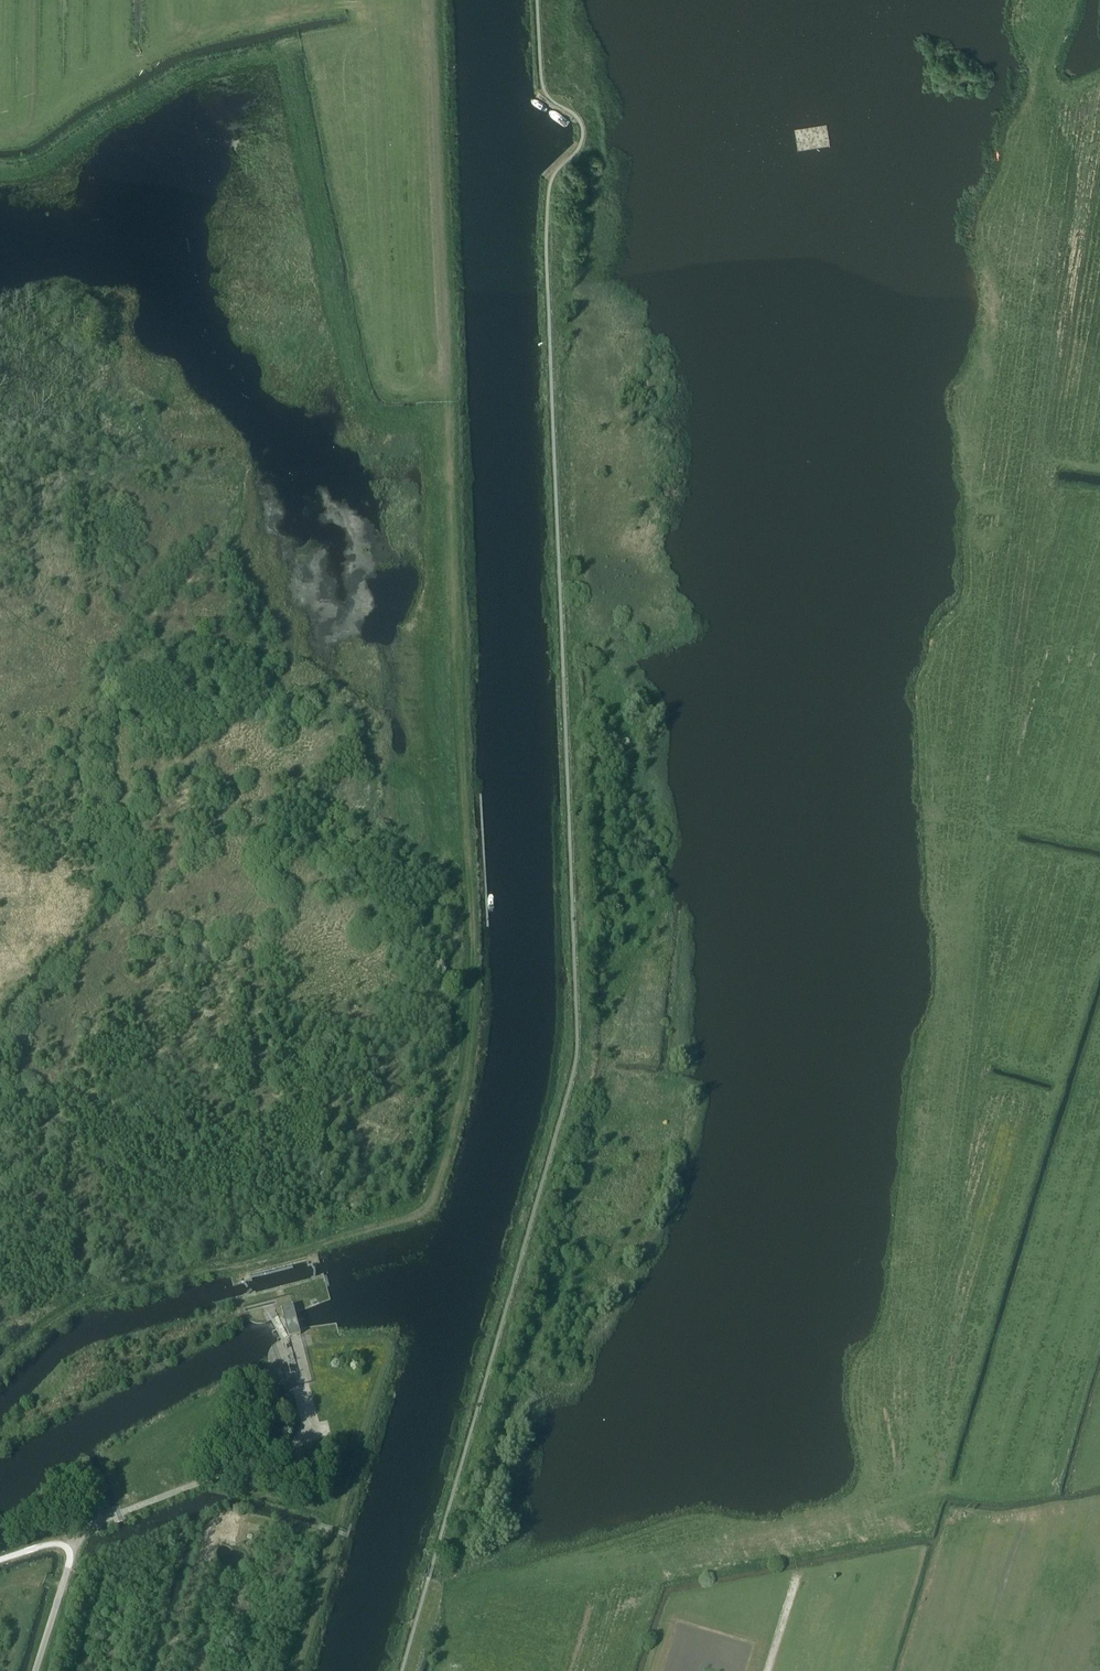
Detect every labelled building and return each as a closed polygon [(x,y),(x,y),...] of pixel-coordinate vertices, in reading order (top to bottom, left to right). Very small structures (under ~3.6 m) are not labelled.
[(283,1310),(289,1337),(301,1334),(294,1307),(283,1310)]
